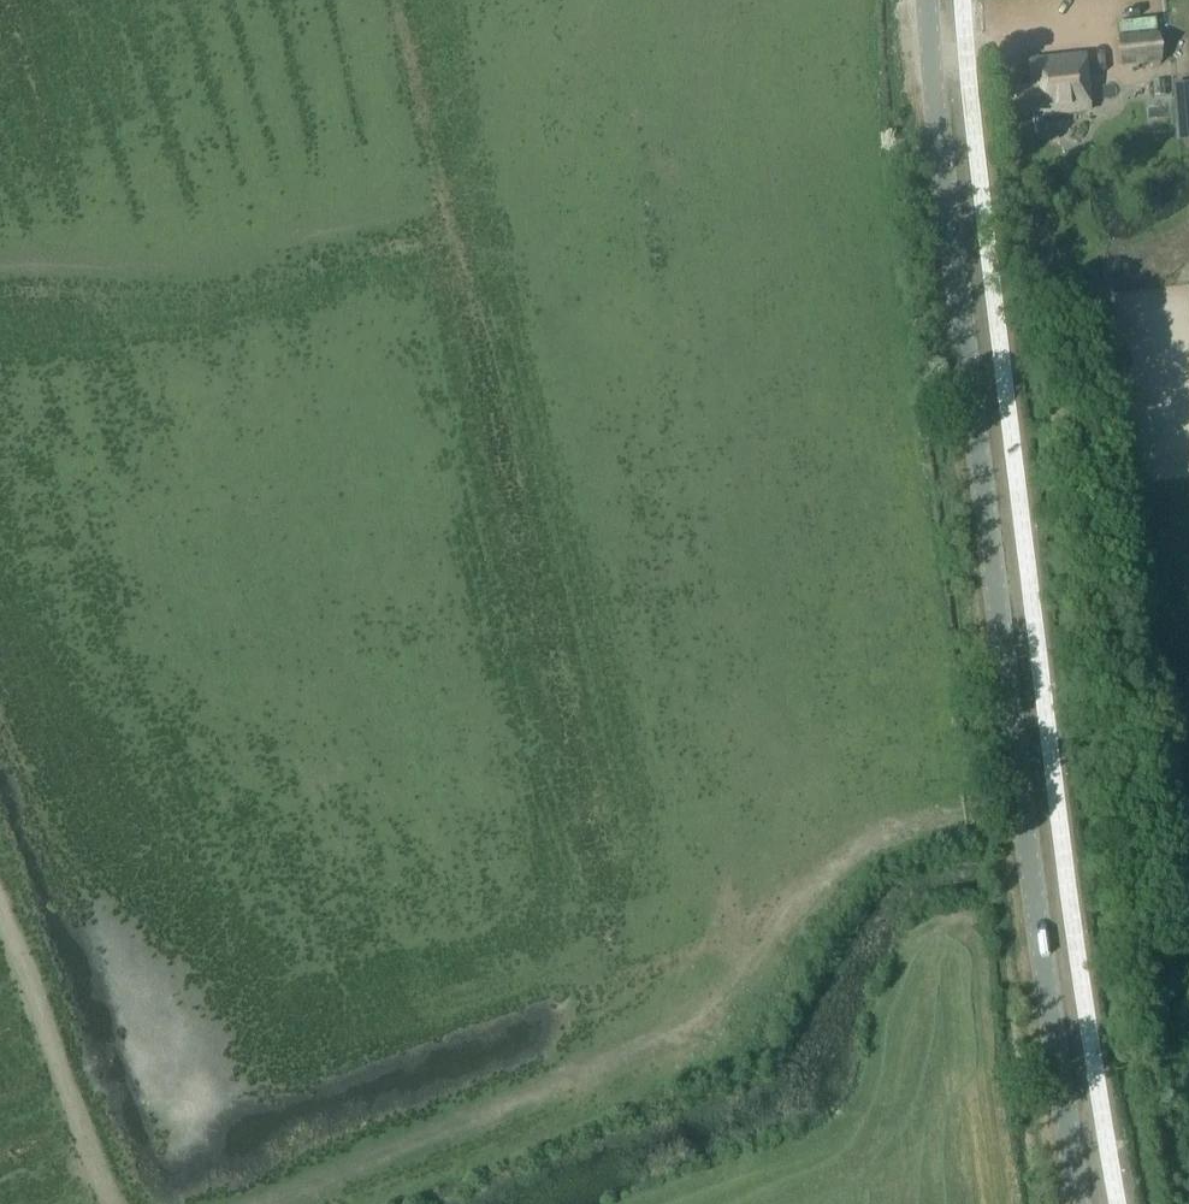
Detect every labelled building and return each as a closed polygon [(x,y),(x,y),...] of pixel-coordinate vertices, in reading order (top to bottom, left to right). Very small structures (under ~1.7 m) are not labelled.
[(1117,41),(1120,66),(1161,62),(1159,37),(1117,41)] [(1089,111),(1084,56),(1029,61),(1031,88),(1010,90),(1012,114),(1043,112),(1043,115),(1089,111)]
